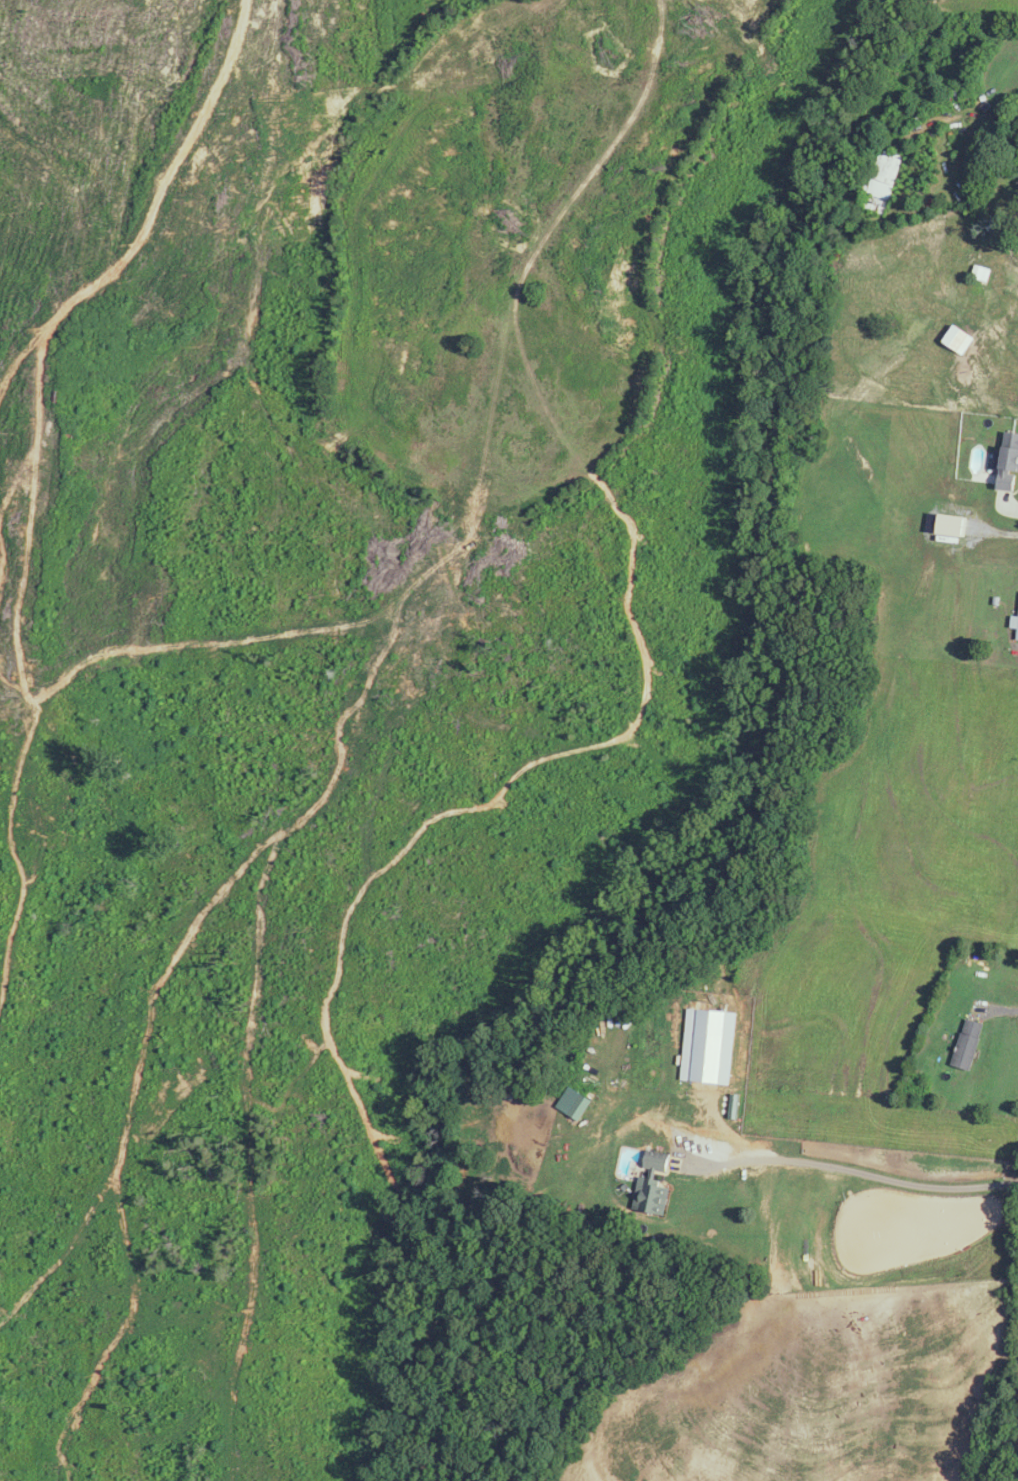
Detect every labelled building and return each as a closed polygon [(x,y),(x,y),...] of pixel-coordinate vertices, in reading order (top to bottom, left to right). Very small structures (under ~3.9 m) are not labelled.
[(903,156),(881,151),(874,180),(859,176),(855,191),(868,194),(864,212),(888,218),(903,156)] [(945,345),(966,356),(975,339),(954,328),(945,345)] [(1015,491),(1017,471),(1017,434),(1007,432),(999,489),(1015,491)] [(984,1024),(966,1020),(954,1066),(973,1071),(984,1024)] [(593,1101),(570,1088),(558,1108),(580,1122),(593,1101)] [(670,1158),(650,1152),(646,1167),(666,1173),(670,1158)] [(640,1178),(634,1210),(666,1216),(672,1184),(640,1178)]
